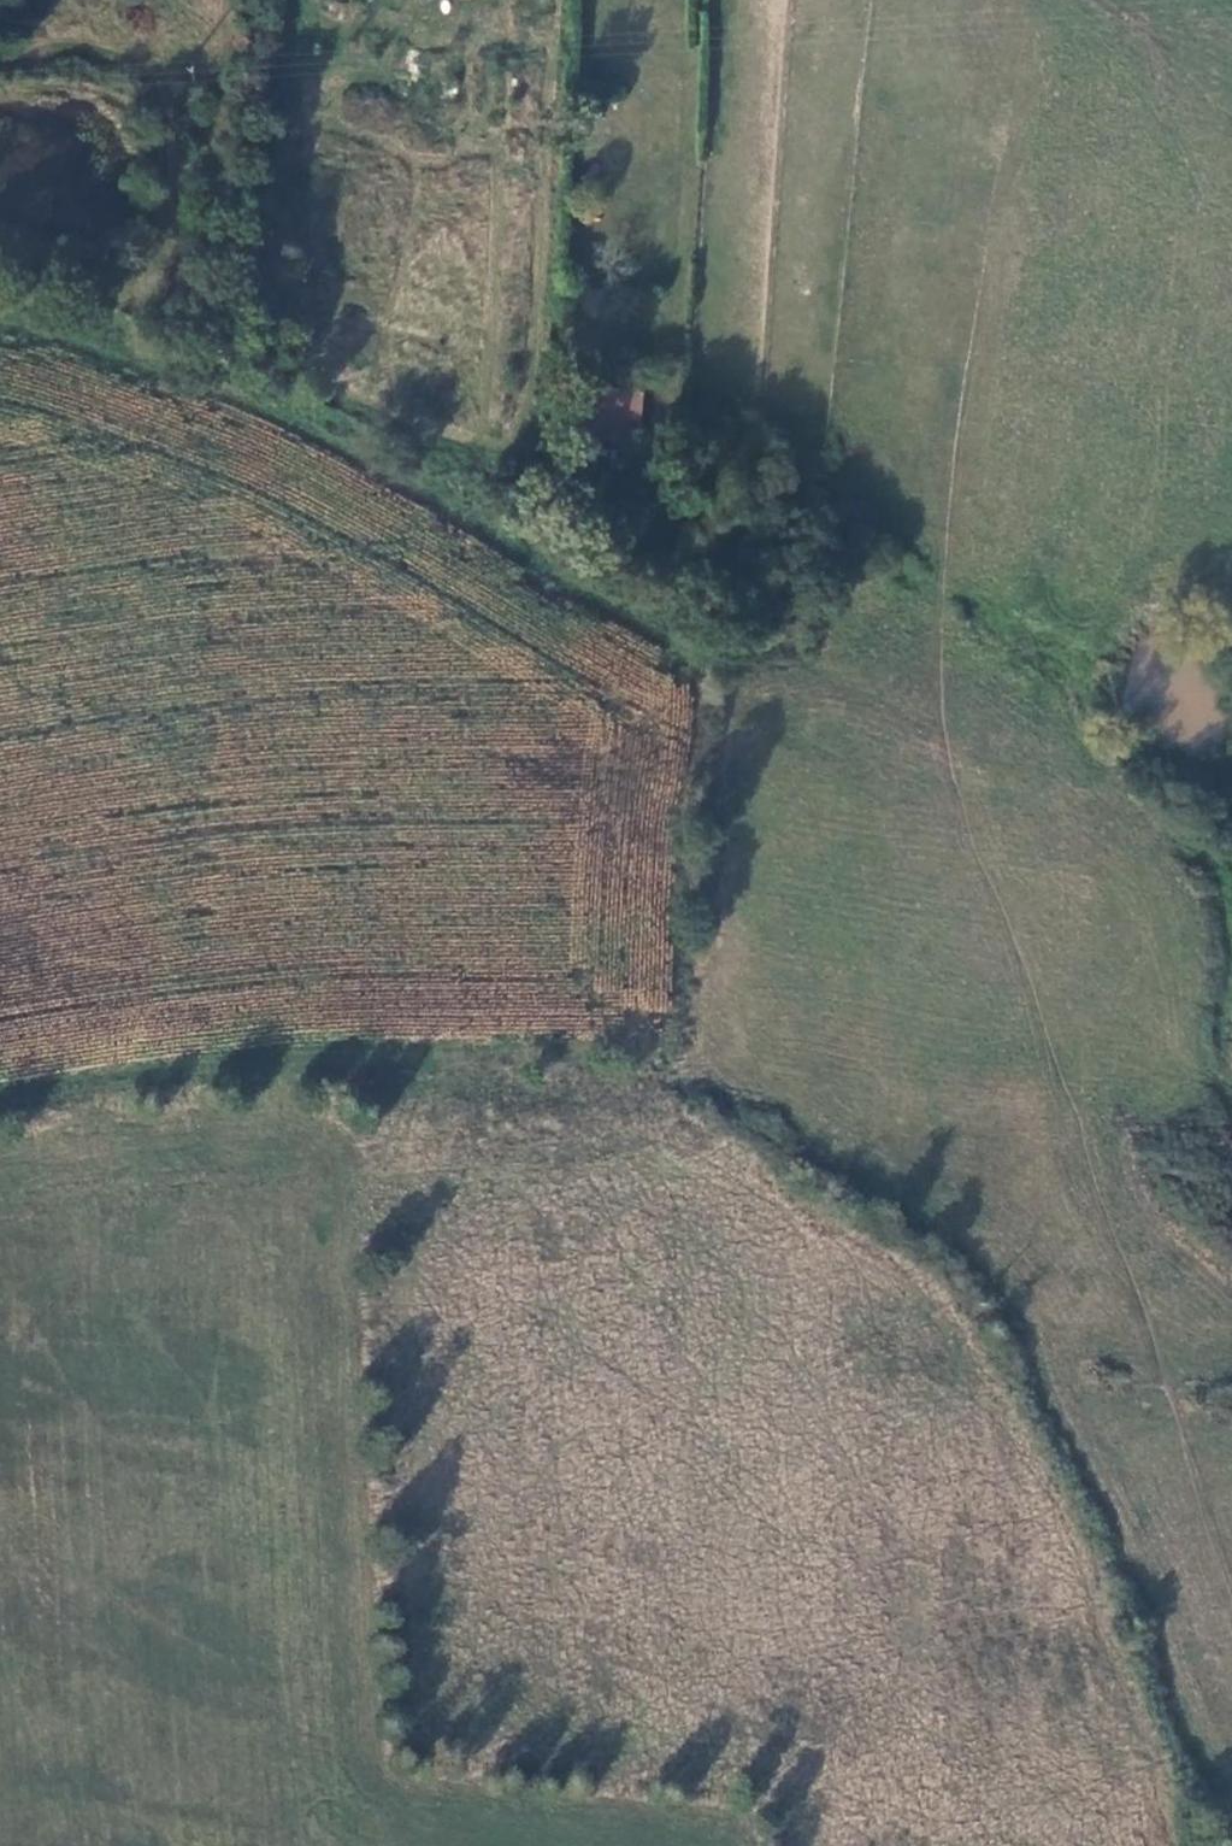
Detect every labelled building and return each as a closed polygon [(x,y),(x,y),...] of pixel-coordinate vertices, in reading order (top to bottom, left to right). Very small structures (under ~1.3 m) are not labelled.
[(643,387),(578,382),(577,425),(639,431),(643,387)]
